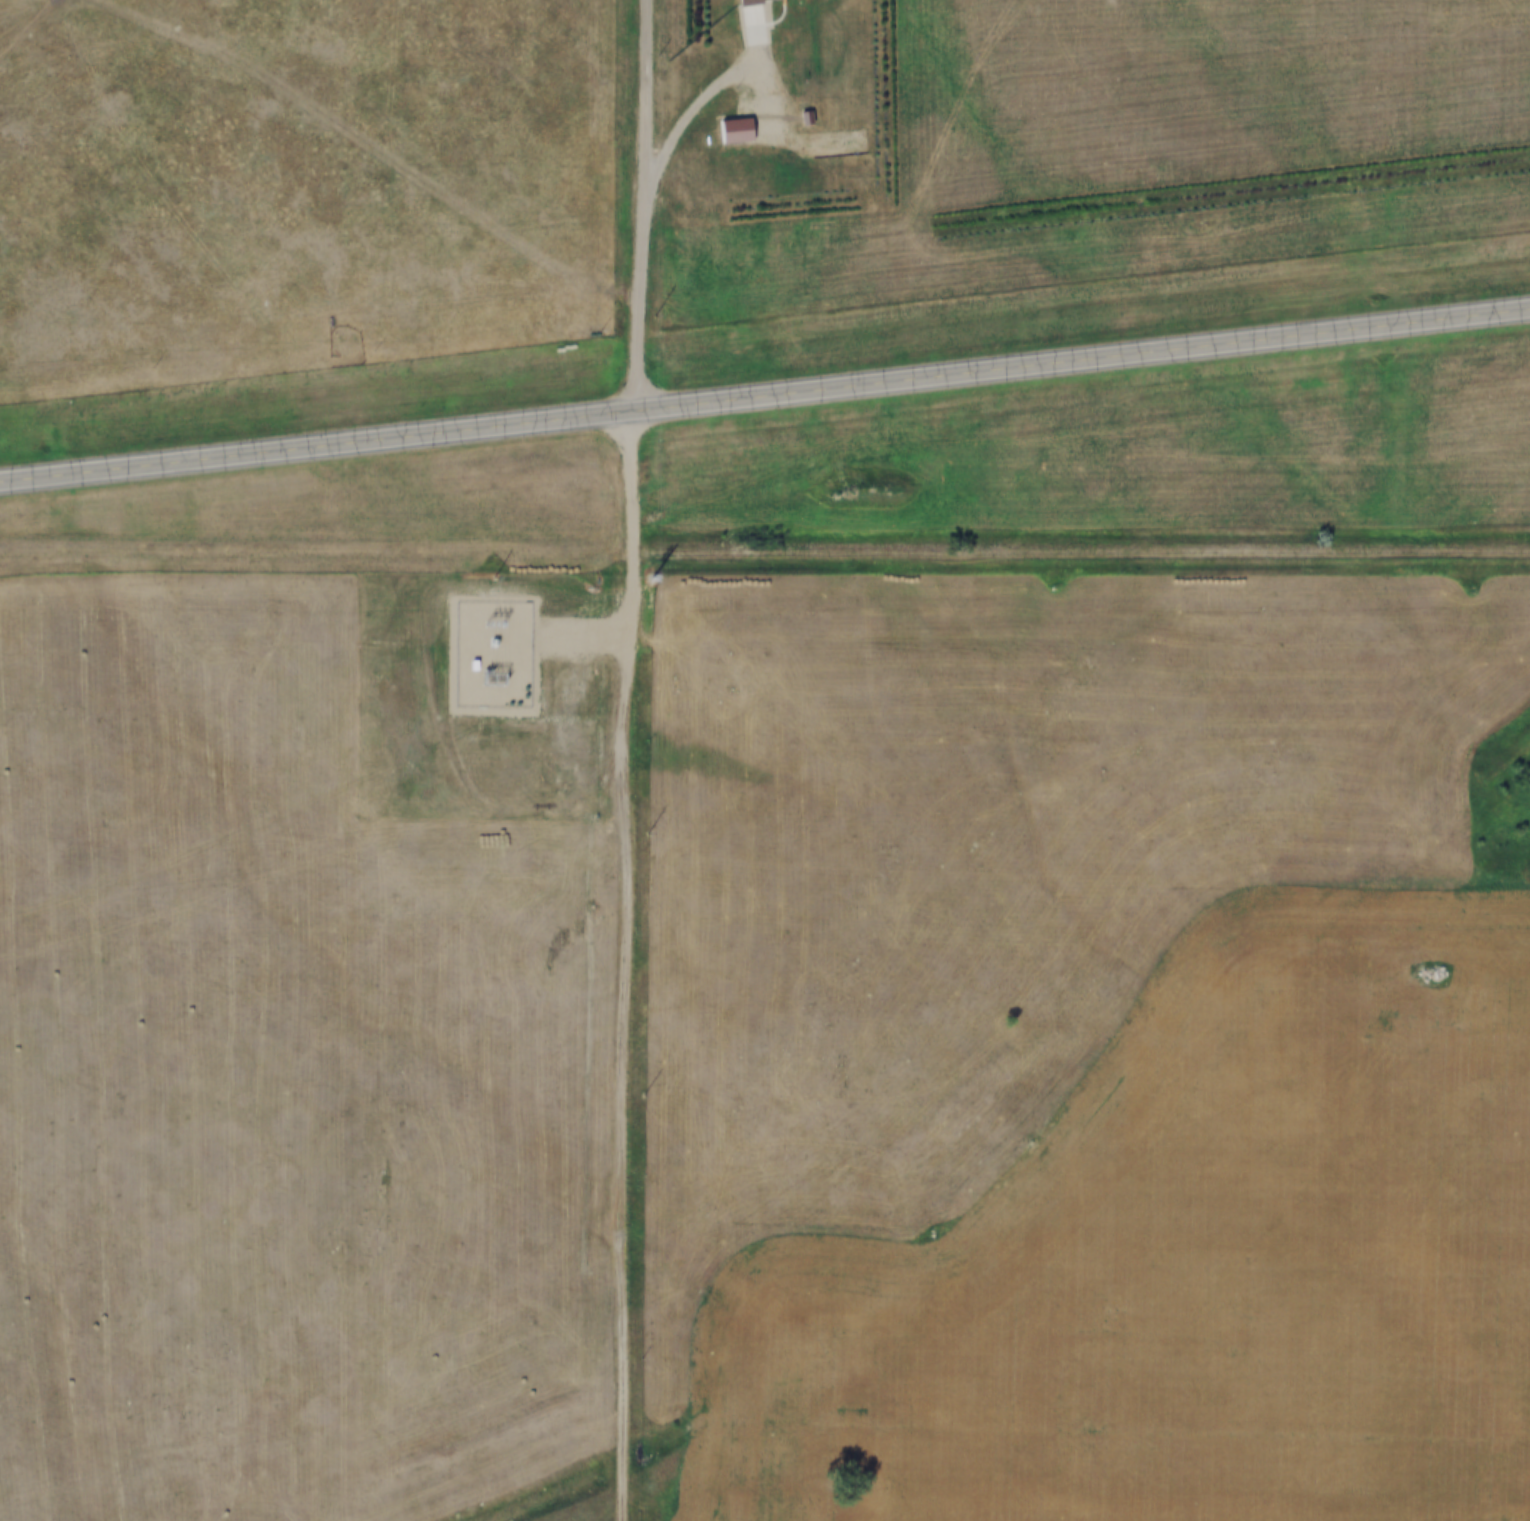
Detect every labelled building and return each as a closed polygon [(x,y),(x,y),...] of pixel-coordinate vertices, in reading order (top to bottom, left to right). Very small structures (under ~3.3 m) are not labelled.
[(723,143),(756,143),(756,120),(723,120),(723,143)]
